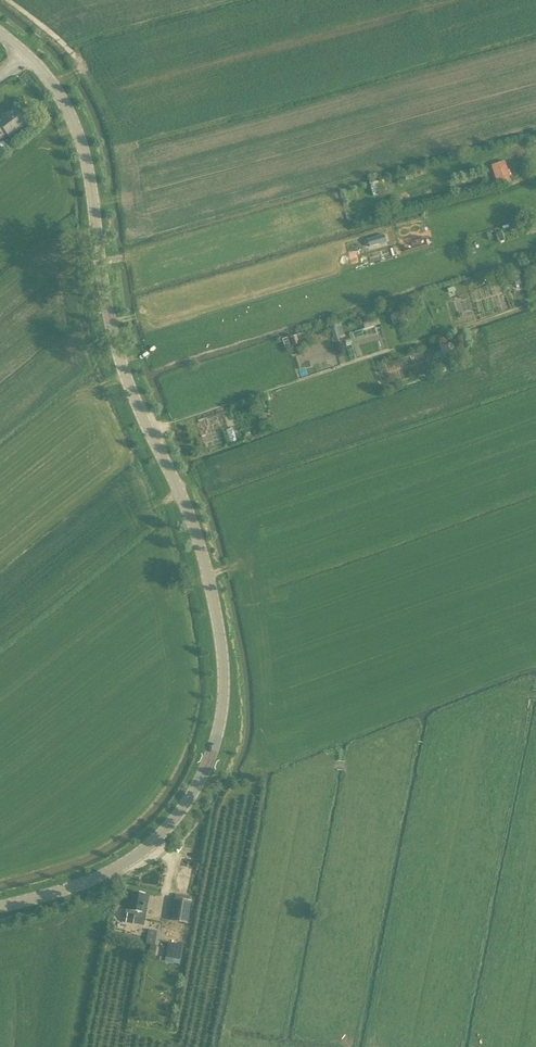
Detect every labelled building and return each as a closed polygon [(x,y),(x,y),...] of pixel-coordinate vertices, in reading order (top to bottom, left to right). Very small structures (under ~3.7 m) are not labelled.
[(0,119),(0,139),(6,134),(9,138),(26,124),(14,108),(1,119),(0,118),(0,119)] [(505,162),(492,166),(498,185),(511,181),(505,162)] [(375,182),(369,183),(373,196),(379,194),(378,193),(375,183),(375,182)] [(513,276),(521,274),(519,267),(511,270),(513,276)] [(378,319),(363,324),(364,329),(379,324),(378,319)] [(340,322),(329,325),(333,340),(340,338),(339,336),(344,334),(340,322)] [(444,358),(456,354),(451,341),(439,345),(444,358)] [(126,910),(125,919),(127,919),(126,923),(133,925),(134,918),(145,920),(149,895),(133,893),(130,909),(130,910),(126,910)] [(186,924),(190,903),(175,900),(171,921),(186,924)] [(147,941),(146,943),(151,943),(154,944),(156,930),(149,929),(147,941)] [(179,965),(183,945),(167,942),(164,962),(179,965)]
